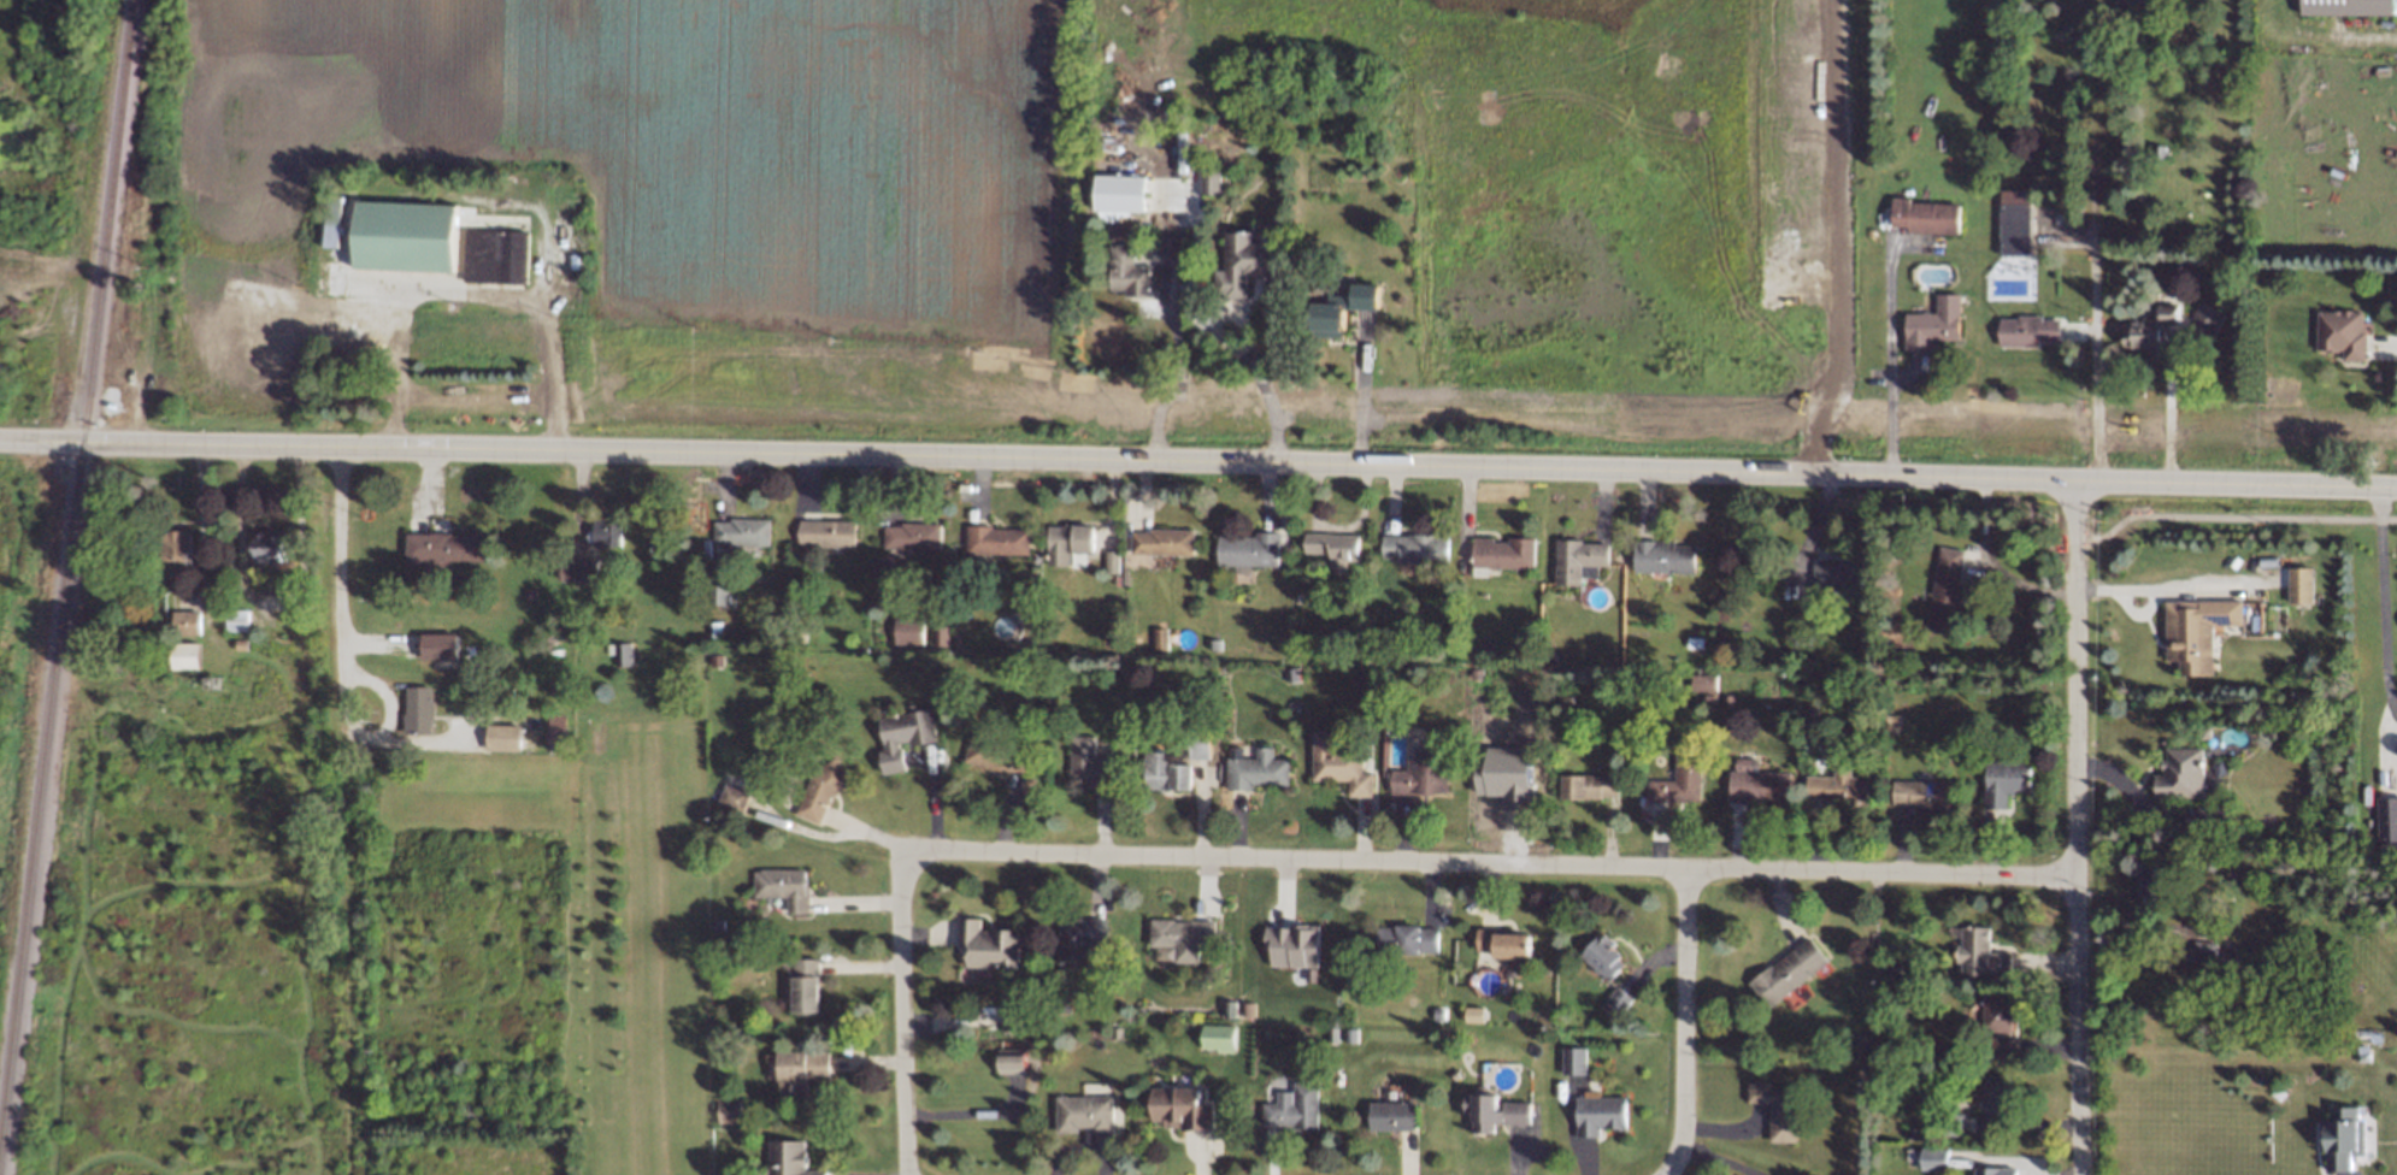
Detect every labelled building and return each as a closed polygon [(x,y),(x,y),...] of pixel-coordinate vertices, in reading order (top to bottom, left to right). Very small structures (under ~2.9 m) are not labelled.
[(2298,14),(2298,0),(2392,0),(2392,14),(2298,14)] [(1144,212),(1145,176),(1095,174),(1095,210),(1144,212)] [(1218,194),(1200,194),(1200,175),(1218,175),(1218,194)] [(1997,254),(2029,254),(2030,190),(1998,189),(1997,254)] [(339,248),(341,197),(324,197),(322,247),(339,248)] [(351,270),(353,202),(460,206),(458,273),(351,270)] [(1954,203),(1953,232),(1903,232),(1903,226),(1890,226),(1891,202),(1954,203)] [(467,228),(529,230),(528,284),(465,282),(467,228)] [(1248,232),(1248,243),(1278,243),(1278,279),(1243,279),(1244,299),(1211,299),(1211,271),(1221,271),(1221,234),(1248,232)] [(1131,247),(1131,266),(1152,267),(1152,297),(1120,297),(1120,289),(1107,289),(1108,246),(1131,247)] [(341,271),(340,297),(320,297),(320,271),(341,271)] [(1378,285),(1378,311),(1341,311),(1341,335),(1307,335),(1307,329),(1306,329),(1306,308),(1308,308),(1308,303),(1326,303),(1326,295),(1349,295),(1349,285),(1378,285)] [(1931,350),(1904,350),(1903,314),(1936,314),(1936,295),(1957,295),(1957,342),(1931,342),(1931,350)] [(2221,314),(2197,302),(2186,326),(2210,337),(2221,314)] [(2159,324),(2175,324),(2175,304),(2155,304),(2155,314),(2140,313),(2140,321),(2129,321),(2128,330),(2120,330),(2120,347),(2158,348),(2159,324)] [(377,324),(377,354),(342,353),(343,333),(335,333),(335,311),(360,311),(359,324),(377,324)] [(2358,313),(2357,332),(2364,332),(2363,362),(2342,361),(2342,353),(2315,353),(2316,312),(2358,313)] [(2059,318),(2057,342),(2036,342),(2036,347),(1997,346),(1997,317),(2059,318)] [(594,545),(593,537),(587,537),(587,529),(591,529),(590,516),(618,515),(620,544),(594,545)] [(732,519),(768,519),(767,542),(714,541),(714,521),(732,521),(732,519)] [(853,520),(854,544),(838,544),(840,550),(828,550),(828,547),(799,547),(799,521),(853,520)] [(897,524),(899,521),(936,521),(936,547),(882,547),(882,524),(897,524)] [(966,526),(990,525),(990,529),(1026,527),(1027,550),(967,553),(966,526)] [(1042,525),(1090,525),(1090,553),(1067,553),(1067,551),(1065,551),(1065,566),(1042,566),(1042,525)] [(276,563),(266,562),(266,559),(251,559),(252,538),(254,538),(254,527),(283,530),(282,557),(276,557),(276,563)] [(404,555),(404,527),(478,527),(477,553),(441,551),(441,556),(432,556),(434,560),(423,562),(423,555),(404,555)] [(1132,532),(1147,532),(1147,530),(1189,530),(1189,553),(1132,553),(1132,532)] [(182,569),(170,568),(170,561),(158,561),(159,531),(188,532),(187,560),(182,560),(182,569)] [(1404,535),(1404,532),(1433,531),(1433,536),(1444,536),(1445,562),(1395,565),(1395,559),(1379,559),(1379,536),(1404,535)] [(1217,537),(1255,537),(1255,532),(1279,532),(1279,567),(1217,566),(1217,537)] [(1301,532),(1353,533),(1353,556),(1339,556),(1338,569),(1336,569),(1336,571),(1330,571),(1330,569),(1326,569),(1327,556),(1325,556),(1325,550),(1301,549),(1301,532)] [(1462,567),(1462,533),(1483,532),(1483,536),(1497,535),(1497,532),(1526,532),(1526,561),(1479,561),(1479,567),(1462,567)] [(1551,533),(1596,535),(1596,559),(1566,557),(1566,578),(1550,578),(1551,533)] [(1668,536),(1668,542),(1688,542),(1688,568),(1627,568),(1627,537),(1668,536)] [(1808,583),(1807,561),(1836,561),(1834,541),(1861,541),(1862,578),(1838,579),(1838,583),(1808,583)] [(1960,553),(1955,581),(1959,583),(1954,608),(1953,608),(1951,618),(1924,613),(1934,548),(1960,553)] [(1101,572),(1101,550),(1114,550),(1114,572),(1101,572)] [(596,557),(596,578),(573,579),(572,559),(596,557)] [(2285,565),(2309,565),(2309,600),(2285,600),(2285,565)] [(725,606),(702,604),(703,568),(728,569),(725,606)] [(2168,659),(2168,608),(2195,608),(2195,602),(2234,601),(2234,622),(2204,622),(2204,633),(2198,633),(2198,672),(2174,672),(2174,657),(2168,659)] [(222,602),(243,603),(242,624),(222,624),(222,602)] [(169,627),(169,603),(193,604),(193,627),(169,627)] [(247,631),(247,611),(227,611),(227,631),(247,631)] [(890,615),(915,616),(915,640),(890,639),(890,615)] [(706,637),(707,621),(718,622),(717,638),(706,637)] [(929,642),(929,622),(943,622),(943,642),(929,642)] [(1147,622),(1159,624),(1159,649),(1146,649),(1147,622)] [(167,633),(194,634),(193,660),(166,659),(167,633)] [(418,660),(418,634),(454,634),(454,660),(418,660)] [(1682,646),(1683,637),(1698,637),(1698,648),(1682,646)] [(616,661),(616,639),(628,639),(629,648),(635,648),(635,656),(630,656),(630,661),(616,661)] [(231,650),(232,640),(243,640),(243,650),(231,650)] [(1907,648),(1907,661),(1889,661),(1890,648),(1907,648)] [(1351,665),(1367,663),(1367,681),(1351,681),(1351,665)] [(1688,674),(1712,674),(1712,690),(1688,690),(1688,674)] [(401,732),(402,679),(423,680),(422,733),(401,732)] [(549,691),(549,680),(560,681),(560,691),(549,691)] [(1700,703),(1701,695),(1709,695),(1708,703),(1700,703)] [(547,712),(563,712),(561,746),(546,745),(547,712)] [(1879,724),(1880,714),(1894,714),(1894,724),(1879,724)] [(929,742),(893,746),(895,763),(879,766),(873,721),(925,715),(929,742)] [(483,750),(484,725),(518,726),(517,751),(483,750)] [(1307,778),(1307,727),(1327,727),(1327,746),(1357,746),(1357,769),(1367,769),(1367,793),(1343,793),(1343,778),(1307,778)] [(1184,758),(1185,730),(1206,730),(1206,758),(1184,758)] [(1007,764),(1006,769),(958,757),(965,731),(1029,748),(1023,768),(1007,764)] [(1086,786),(1086,778),(1068,778),(1068,736),(1091,737),(1091,756),(1109,756),(1109,786),(1086,786)] [(1389,783),(1389,762),(1404,762),(1404,754),(1417,754),(1417,744),(1439,745),(1438,784),(1389,783)] [(2157,744),(2192,745),(2192,792),(2145,792),(2145,770),(2159,770),(2159,763),(2163,763),(2163,757),(2157,757),(2157,744)] [(1476,794),(1501,795),(1500,808),(1530,809),(1532,749),(1477,747),(1476,794)] [(1642,793),(1643,770),(1669,772),(1669,751),(1694,751),(1692,791),(1680,790),(1680,793),(1642,793)] [(1243,780),(1243,784),(1220,783),(1221,752),(1284,754),(1283,780),(1243,780)] [(1188,791),(1156,790),(1156,789),(1138,787),(1139,754),(1168,755),(1168,766),(1189,766),(1188,791)] [(1732,755),(1754,756),(1754,767),(1732,767),(1732,755)] [(2022,755),(2022,785),(2004,786),(2006,801),(1984,801),(1984,755),(2022,755)] [(817,820),(793,814),(802,773),(830,757),(844,784),(825,795),(817,820)] [(1557,764),(1609,766),(1608,787),(1577,787),(1577,792),(1557,791),(1557,764)] [(1827,769),(1827,764),(1847,766),(1847,772),(1866,772),(1865,796),(1804,795),(1806,768),(1827,769)] [(1725,801),(1726,770),(1786,773),(1786,801),(1751,799),(1750,801),(1725,801)] [(1889,797),(1890,775),(1943,778),(1942,802),(1907,801),(1907,798),(1889,797)] [(708,802),(715,783),(735,790),(728,809),(708,802)] [(2371,798),(2396,797),(2396,842),(2372,843),(2371,798)] [(749,891),(749,864),(791,866),(791,879),(797,879),(796,907),(778,905),(778,891),(749,891)] [(2140,903),(2140,896),(2137,896),(2137,867),(2166,867),(2166,896),(2151,896),(2151,903),(2140,903)] [(2244,876),(2246,870),(2257,873),(2255,880),(2244,876)] [(1148,938),(1148,910),(1205,911),(1203,934),(1185,934),(1185,939),(1148,938)] [(1053,960),(1054,919),(1066,919),(1066,911),(1096,911),(1096,940),(1079,939),(1078,961),(1053,960)] [(707,917),(717,917),(718,934),(707,934),(707,917)] [(953,979),(953,958),(966,958),(966,945),(956,945),(956,917),(976,917),(976,928),(984,928),(984,933),(993,933),(993,923),(1002,923),(1002,926),(1013,927),(1009,963),(985,963),(985,979),(953,979)] [(1962,968),(1962,951),(1957,951),(1957,939),(1963,938),(1963,917),(1991,917),(1991,947),(2010,947),(2010,967),(1962,968)] [(1518,946),(1471,945),(1472,922),(1518,923),(1518,946)] [(1432,952),(1414,952),(1414,956),(1390,955),(1390,953),(1385,953),(1385,966),(1370,966),(1370,950),(1372,950),(1372,928),(1432,929),(1432,952)] [(1603,973),(1573,953),(1592,929),(1606,940),(1601,944),(1609,950),(1606,955),(1613,962),(1603,973)] [(1803,933),(1820,955),(1763,999),(1747,978),(1803,933)] [(1262,978),(1264,940),(1280,940),(1280,939),(1285,939),(1285,940),(1309,941),(1308,958),(1315,958),(1314,976),(1288,976),(1289,969),(1282,969),(1282,975),(1274,975),(1274,978),(1262,978)] [(1886,969),(1887,961),(1897,961),(1896,970),(1886,969)] [(784,1018),(785,963),(807,963),(806,1020),(784,1018)] [(1053,1006),(1053,988),(1064,987),(1065,1005),(1053,1006)] [(1596,1008),(1613,987),(1629,999),(1612,1020),(1596,1008)] [(1983,988),(2008,988),(2008,1011),(2009,1011),(2009,1027),(1984,1026),(1984,998),(1983,998),(1983,988)] [(994,1023),(994,998),(1011,999),(1011,1025),(994,1023)] [(1220,1014),(1221,998),(1232,998),(1232,1014),(1220,1014)] [(1239,1012),(1239,999),(1250,999),(1250,1012),(1239,1012)] [(1463,1003),(1482,1004),(1480,1018),(1462,1018),(1463,1003)] [(1438,1018),(1429,1018),(1429,1008),(1438,1008),(1438,1018)] [(1200,1021),(1231,1022),(1230,1046),(1198,1045),(1200,1021)] [(1108,1035),(1107,1025),(1117,1025),(1117,1035),(1108,1035)] [(1333,1041),(1324,1041),(1324,1027),(1333,1027),(1333,1041)] [(1353,1044),(1342,1044),(1342,1029),(1353,1029),(1353,1044)] [(1977,1034),(2009,1034),(2008,1055),(1977,1055),(1977,1034)] [(2377,1037),(2390,1038),(2390,1045),(2377,1044),(2377,1037)] [(1883,1043),(1894,1044),(1894,1053),(1883,1053),(1883,1043)] [(708,1058),(708,1044),(718,1044),(718,1058),(708,1058)] [(2354,1044),(2363,1044),(2363,1058),(2354,1058),(2354,1044)] [(991,1074),(993,1051),(1014,1051),(1014,1074),(991,1074)] [(1559,1079),(1559,1052),(1578,1053),(1578,1080),(1559,1079)] [(794,1082),(794,1097),(771,1097),(771,1058),(824,1059),(823,1082),(794,1082)] [(1980,1121),(1981,1080),(2008,1081),(2008,1122),(1980,1121)] [(1473,1124),(1474,1102),(1466,1102),(1466,1082),(1496,1082),(1496,1098),(1502,1098),(1502,1091),(1525,1091),(1525,1116),(1484,1115),(1484,1124),(1473,1124)] [(1309,1133),(1285,1133),(1285,1126),(1262,1126),(1264,1087),(1270,1087),(1270,1084),(1289,1084),(1289,1088),(1311,1088),(1309,1133)] [(1150,1092),(1162,1092),(1162,1085),(1196,1085),(1196,1100),(1208,1100),(1208,1122),(1198,1122),(1198,1123),(1179,1124),(1179,1115),(1168,1115),(1168,1111),(1164,1111),(1164,1115),(1150,1116),(1150,1092)] [(1771,1145),(1771,1141),(1767,1141),(1767,1106),(1745,1106),(1745,1085),(1765,1085),(1763,1091),(1794,1092),(1792,1145),(1771,1145)] [(1577,1127),(1577,1087),(1626,1087),(1625,1121),(1603,1120),(1603,1128),(1577,1127)] [(1052,1136),(1053,1098),(1109,1099),(1108,1138),(1052,1136)] [(1365,1133),(1366,1104),(1413,1105),(1412,1133),(1365,1133)] [(2326,1105),(2351,1106),(2351,1118),(2357,1120),(2356,1153),(2346,1153),(2346,1169),(2325,1168),(2326,1149),(2322,1149),(2322,1141),(2315,1141),(2315,1130),(2314,1130),(2314,1121),(2326,1121),(2326,1105)] [(1959,1136),(1934,1135),(1936,1114),(1960,1114),(1959,1136)] [(1906,1140),(1906,1127),(1915,1128),(1914,1140),(1906,1140)] [(818,1165),(818,1174),(765,1174),(765,1169),(760,1169),(761,1136),(795,1136),(795,1165),(818,1165)] [(1901,1149),(1909,1149),(1909,1161),(1901,1161),(1901,1149)] [(1915,1173),(1916,1150),(1943,1151),(1943,1173),(1915,1173)]
